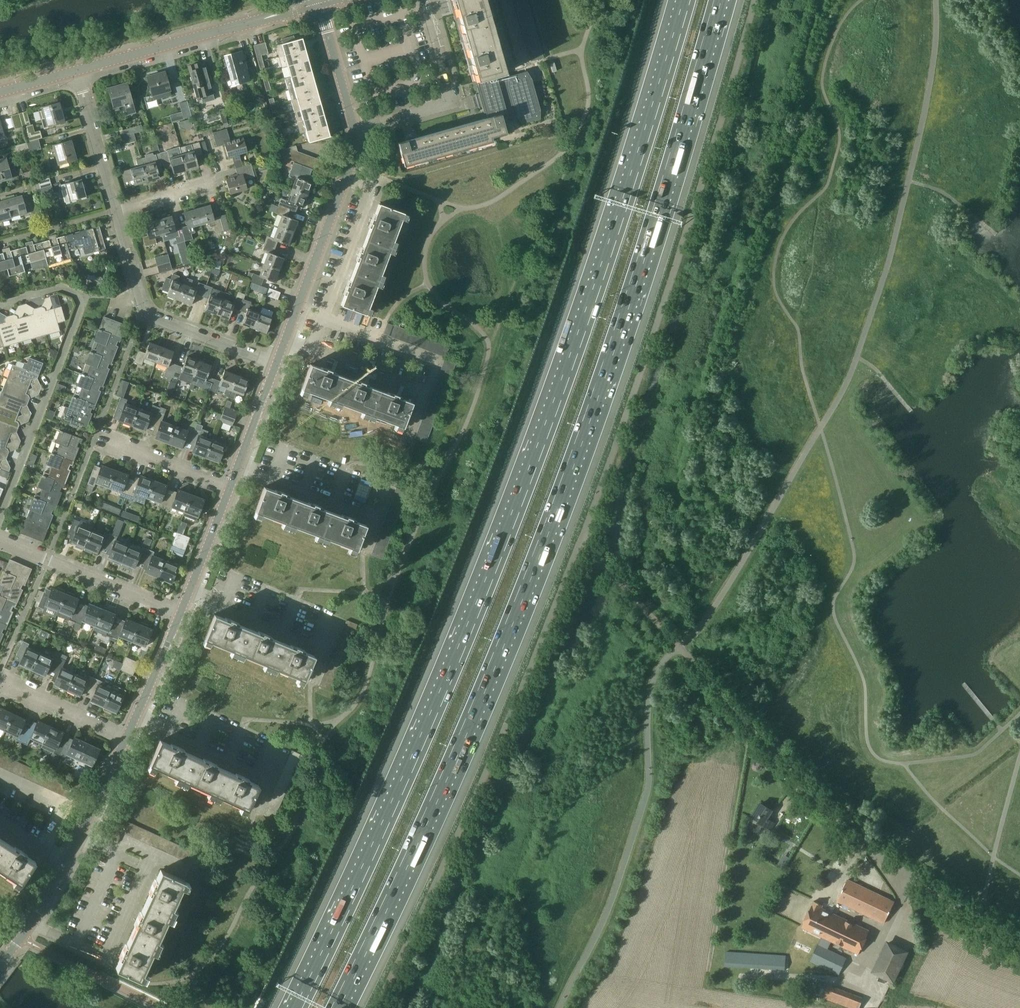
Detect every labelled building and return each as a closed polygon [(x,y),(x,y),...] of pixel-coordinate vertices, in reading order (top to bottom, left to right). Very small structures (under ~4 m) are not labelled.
[(472,82),(476,81),(477,81),(487,118),(398,143),(404,166),(492,142),(491,137),(506,133),(503,120),(517,116),(522,123),(540,118),(540,110),(539,110),(531,79),(532,78),(526,71),(509,76),(506,67),(515,65),(497,0),(449,0),(472,82)] [(529,5),(527,0),(525,0),(514,3),(516,9),(529,5)] [(530,11),(529,5),(516,9),(518,15),(530,11)] [(530,11),(518,15),(519,20),(532,17),(530,11)] [(533,23),(532,17),(519,20),(521,26),(533,23)] [(533,23),(521,26),(522,32),(535,28),(533,23)] [(537,34),(535,28),(522,32),(524,38),(537,34)] [(537,34),(524,38),(526,43),(538,40),(537,34)] [(277,45),(280,56),(306,49),(302,38),(277,45)] [(540,46),(538,40),(526,43),(527,49),(540,46)] [(260,43),(263,54),(268,53),(265,42),(260,43)] [(254,45),(259,62),(263,61),(262,55),(263,54),(260,43),(254,45)] [(540,46),(527,49),(529,55),(542,52),(540,46)] [(287,65),(287,66),(309,60),(306,49),(280,56),(283,66),(287,65)] [(233,84),(250,80),(242,51),(225,55),(233,84)] [(543,57),(542,52),(529,55),(531,61),(543,57)] [(312,71),(309,60),(287,66),(291,77),(312,71)] [(205,62),(189,66),(198,98),(203,96),(204,102),(215,99),(213,93),(214,93),(205,62)] [(285,78),(288,89),(315,82),(312,71),(291,77),(285,78)] [(155,100),(172,95),(165,73),(148,77),(155,100)] [(113,116),(127,112),(128,115),(136,112),(128,82),(108,88),(114,107),(111,108),(113,116)] [(315,82),(288,89),(291,100),(318,93),(315,82)] [(321,104),(318,93),(291,100),(294,111),(321,104)] [(264,113),(269,112),(266,100),(260,102),(264,113)] [(185,118),(192,116),(188,101),(180,103),(185,118)] [(42,119),(44,127),(66,121),(60,102),(41,107),(45,118),(42,119)] [(294,111),(297,122),(324,115),(321,104),(294,111)] [(224,124),(232,122),(228,108),(220,110),(224,124)] [(27,111),(19,113),(23,127),(30,125),(27,111)] [(23,127),(19,113),(11,115),(15,129),(23,127)] [(306,131),(306,132),(327,126),(324,115),(297,122),(300,133),(306,131)] [(123,136),(134,132),(138,131),(136,125),(121,130),(123,136)] [(330,136),(327,126),(306,132),(309,142),(330,136)] [(242,166),(239,154),(247,151),(243,137),(231,141),(227,128),(213,132),(217,146),(225,144),(228,157),(232,155),(235,167),(242,166)] [(136,141),(134,132),(123,136),(125,143),(136,141)] [(39,139),(27,142),(30,152),(41,148),(39,139)] [(59,164),(76,159),(71,140),(54,145),(59,164)] [(18,155),(30,152),(27,142),(16,145),(18,155)] [(180,147),(186,170),(199,167),(195,155),(203,153),(199,142),(180,147)] [(285,159),(289,160),(292,153),(298,151),(296,145),(279,150),(277,156),(279,156),(285,159)] [(167,151),(160,153),(164,164),(165,169),(172,168),(174,174),(186,170),(180,147),(167,150),(167,151)] [(289,160),(295,162),(300,164),(304,153),(298,151),(292,153),(289,160)] [(146,157),(141,158),(148,181),(160,177),(159,172),(163,171),(162,165),(164,164),(160,153),(154,155),(153,153),(145,155),(146,157)] [(310,155),(304,153),(300,164),(305,166),(310,155)] [(295,162),(292,168),(304,173),(306,166),(312,168),(316,158),(310,155),(305,166),(300,164),(295,162)] [(12,177),(6,158),(0,160),(0,181),(12,177)] [(138,166),(122,171),(125,182),(133,179),(135,184),(148,181),(141,158),(136,160),(138,166)] [(321,160),(316,158),(312,168),(317,170),(321,160)] [(326,162),(321,160),(317,170),(322,172),(326,162)] [(242,166),(235,167),(237,174),(230,176),(231,178),(226,179),(230,194),(247,189),(245,179),(254,176),(251,163),(242,166)] [(296,178),(292,189),(308,195),(312,183),(301,179),(304,173),(292,168),(290,176),(296,178)] [(50,177),(38,180),(40,188),(52,185),(50,177)] [(66,202),(87,196),(81,179),(61,185),(66,202)] [(28,192),(40,188),(38,180),(26,184),(28,192)] [(308,195),(292,189),(288,201),(281,198),(278,206),(290,210),(292,203),(303,208),(308,195)] [(27,213),(26,209),(22,196),(0,202),(0,221),(27,213)] [(371,223),(366,237),(391,246),(395,234),(401,219),(403,213),(379,204),(379,203),(373,218),(372,218),(370,222),(371,223)] [(197,208),(202,224),(209,222),(210,228),(215,227),(216,232),(224,230),(220,216),(214,218),(210,205),(197,208)] [(287,217),(290,210),(278,206),(275,213),(282,216),(278,227),(293,232),(298,221),(287,217)] [(182,227),(185,241),(193,239),(192,233),(196,232),(194,226),(202,224),(197,208),(184,212),(188,225),(182,227)] [(185,241),(182,227),(175,229),(172,216),(171,216),(170,214),(159,217),(160,219),(159,219),(163,235),(162,235),(163,241),(176,238),(178,243),(185,241)] [(162,235),(163,235),(159,219),(154,221),(153,219),(146,221),(147,223),(146,223),(149,236),(144,237),(146,245),(145,245),(146,246),(152,244),(156,243),(155,237),(162,235)] [(88,229),(89,235),(101,232),(99,225),(88,229)] [(264,243),(276,247),(278,241),(289,245),(293,232),(278,227),(273,238),(267,236),(264,243)] [(94,252),(93,246),(92,246),(91,240),(89,235),(88,229),(80,231),(80,232),(73,234),(73,233),(65,235),(69,251),(70,251),(83,248),(84,255),(94,252)] [(89,235),(91,240),(103,237),(101,232),(89,235)] [(229,247),(231,242),(234,234),(230,232),(229,237),(227,236),(224,244),(229,247)] [(72,258),(70,251),(69,251),(65,235),(56,238),(56,234),(49,236),(50,240),(41,242),(48,265),(72,258)] [(91,240),(92,246),(93,246),(104,243),(103,237),(91,240)] [(359,256),(354,271),(378,280),(391,246),(366,237),(361,252),(359,251),(357,256),(359,256)] [(26,246),(18,248),(23,265),(24,264),(31,262),(32,269),(48,265),(41,242),(33,244),(32,240),(25,242),(26,246)] [(104,243),(93,246),(94,252),(98,251),(104,249),(106,249),(104,243)] [(268,253),(264,264),(279,270),(284,258),(273,254),(276,247),(264,243),(261,251),(268,253)] [(24,264),(23,265),(18,248),(10,251),(9,247),(2,249),(3,252),(0,253),(0,271),(7,269),(9,276),(25,271),(24,264)] [(155,257),(158,265),(170,262),(168,254),(155,257)] [(220,269),(221,261),(213,260),(212,268),(220,269)] [(172,269),(170,262),(158,265),(160,273),(172,269)] [(275,282),(279,270),(264,264),(259,276),(253,273),(250,280),(261,285),(264,278),(275,282)] [(346,290),(341,305),(365,314),(378,280),(354,271),(348,285),(347,284),(345,289),(346,290)] [(185,284),(178,281),(180,276),(173,273),(170,279),(166,278),(162,289),(168,292),(167,296),(179,300),(185,284)] [(185,284),(179,300),(191,305),(195,294),(202,296),(207,281),(200,278),(196,288),(190,286),(193,280),(187,278),(185,284)] [(215,284),(207,281),(202,296),(208,299),(204,310),(217,314),(223,298),(211,294),(215,284)] [(251,282),(249,288),(255,290),(257,284),(251,282)] [(278,299),(281,292),(269,288),(266,295),(278,299)] [(225,292),(223,298),(217,314),(229,319),(233,307),(239,310),(244,299),(246,294),(238,291),(234,302),(228,300),(230,294),(225,292)] [(251,302),(244,299),(239,310),(246,312),(242,324),(254,328),(260,312),(249,308),(251,302)] [(50,309),(46,310),(46,308),(42,306),(38,307),(46,335),(60,331),(58,323),(66,320),(62,306),(50,309)] [(32,339),(46,335),(38,307),(35,308),(33,311),(34,314),(26,316),(32,339)] [(272,317),(260,312),(254,328),(267,333),(272,317)] [(14,314),(10,315),(18,342),(32,339),(26,316),(18,318),(18,316),(14,314)] [(0,323),(0,330),(4,346),(18,342),(10,315),(7,316),(5,319),(6,322),(0,323)] [(104,317),(99,329),(105,331),(109,319),(104,317)] [(109,319),(105,331),(110,333),(115,321),(109,319)] [(115,321),(110,333),(116,335),(120,323),(115,321)] [(390,336),(394,325),(388,322),(384,334),(390,336)] [(120,323),(116,335),(122,337),(126,325),(120,323)] [(395,338),(399,327),(394,325),(390,336),(395,338)] [(401,340),(405,329),(399,327),(395,338),(401,340)] [(99,329),(90,352),(113,360),(117,349),(115,348),(118,340),(120,341),(122,337),(116,335),(110,333),(105,331),(99,329)] [(406,342),(411,331),(405,329),(401,340),(406,342)] [(412,344),(416,333),(411,331),(406,342),(412,344)] [(418,346),(422,335),(416,333),(412,344),(418,346)] [(423,349),(427,337),(422,335),(418,346),(423,349)] [(429,351),(433,339),(427,337),(423,349),(429,351)] [(429,351),(434,353),(439,342),(433,339),(429,351)] [(144,358),(156,362),(162,347),(149,342),(145,353),(139,351),(135,362),(142,364),(144,358)] [(439,342),(434,353),(440,355),(444,344),(439,342)] [(444,344),(440,355),(446,357),(450,346),(444,344)] [(174,351),(162,347),(156,362),(167,366),(164,376),(171,379),(173,376),(172,376),(176,365),(170,362),(174,351)] [(50,355),(57,357),(59,352),(50,348),(49,351),(51,352),(50,355)] [(111,364),(113,360),(90,352),(82,374),(104,383),(109,371),(106,370),(109,363),(111,364)] [(172,376),(173,376),(191,383),(200,361),(187,356),(183,367),(176,365),(172,376)] [(13,364),(9,363),(7,368),(11,369),(8,377),(29,386),(32,379),(34,380),(37,378),(43,363),(29,357),(27,363),(24,362),(22,367),(13,364)] [(443,365),(454,370),(456,364),(445,360),(443,365)] [(195,384),(210,390),(214,378),(208,376),(212,365),(200,361),(191,383),(195,384)] [(309,368),(302,388),(336,401),(345,377),(330,371),(331,370),(326,368),(326,370),(311,364),(309,368)] [(443,365),(441,371),(452,375),(454,370),(443,365)] [(221,381),(214,378),(210,390),(218,393),(220,386),(226,388),(223,395),(229,397),(237,375),(225,370),(221,381)] [(441,371),(438,377),(450,381),(452,375),(441,371)] [(82,374),(73,396),(96,405),(100,393),(98,392),(100,385),(103,386),(104,383),(82,374)] [(234,399),(236,392),(243,395),(249,379),(237,375),(229,397),(234,399)] [(2,391),(28,401),(30,397),(28,394),(26,393),(29,386),(8,377),(2,391)] [(345,377),(336,401),(368,413),(378,389),(364,384),(364,382),(359,381),(359,382),(345,377)] [(438,377),(436,382),(447,387),(450,381),(438,377)] [(445,392),(447,387),(436,382),(434,388),(445,392)] [(434,388),(432,393),(443,398),(445,392),(434,388)] [(378,389),(368,413),(399,425),(402,426),(403,425),(411,402),(397,396),(397,395),(393,393),(392,395),(378,389)] [(19,412),(21,405),(23,406),(27,405),(28,401),(2,391),(0,397),(0,405),(19,412)] [(430,399),(441,403),(443,398),(432,393),(430,399)] [(96,405),(73,396),(69,408),(66,407),(62,418),(71,421),(70,423),(78,426),(78,424),(87,427),(91,416),(89,415),(92,408),(94,409),(96,405)] [(119,420),(132,425),(138,408),(126,403),(127,400),(121,397),(115,412),(121,414),(119,420)] [(430,399),(428,405),(439,409),(441,403),(430,399)] [(227,400),(222,414),(235,418),(237,411),(230,409),(232,402),(227,400)] [(18,427),(19,424),(18,421),(16,420),(19,412),(0,405),(0,420),(18,427)] [(150,412),(138,408),(132,425),(145,430),(147,424),(153,426),(158,411),(159,411),(160,408),(153,405),(150,412)] [(428,405),(426,410),(437,415),(439,409),(428,405)] [(49,409),(46,418),(52,420),(55,412),(49,409)] [(426,410),(424,416),(435,420),(437,415),(426,410)] [(165,413),(159,411),(158,411),(153,426),(159,428),(155,438),(168,443),(175,425),(162,421),(165,413)] [(220,420),(232,425),(235,418),(222,414),(220,420)] [(424,416),(421,422),(433,426),(435,420),(424,416)] [(0,420),(0,436),(8,439),(11,432),(13,433),(17,432),(18,427),(0,420)] [(421,422),(419,427),(430,431),(433,426),(421,422)] [(192,452),(206,457),(212,439),(211,439),(213,435),(207,433),(205,437),(204,436),(205,433),(201,431),(203,426),(197,423),(195,429),(189,444),(194,446),(192,452)] [(183,442),(189,444),(195,429),(189,426),(187,430),(175,425),(168,443),(181,448),(183,442)] [(419,427),(417,433),(428,437),(430,431),(419,427)] [(60,430),(52,453),(74,461),(78,449),(76,449),(79,442),(81,442),(83,439),(60,430)] [(426,442),(428,437),(417,433),(415,438),(426,442)] [(0,436),(0,452),(8,455),(9,451),(8,448),(5,447),(8,439),(0,436)] [(225,444),(212,439),(206,457),(218,462),(225,444)] [(43,475),(65,484),(70,472),(68,471),(71,464),(73,465),(74,461),(52,453),(43,475)] [(108,487),(114,470),(101,465),(99,471),(93,469),(87,484),(88,484),(86,490),(92,492),(96,482),(108,487)] [(128,475),(114,470),(108,487),(120,492),(119,496),(125,498),(131,484),(125,481),(128,475)] [(43,475),(34,498),(57,506),(61,494),(59,493),(62,486),(64,487),(65,484),(43,475)] [(147,498),(153,480),(140,476),(136,486),(131,484),(125,498),(131,501),(132,499),(145,504),(147,498)] [(164,509),(170,494),(164,492),(166,485),(153,480),(147,498),(159,502),(158,506),(164,509)] [(264,487),(255,511),(288,524),(298,499),(284,494),(284,492),(280,491),(279,492),(264,487)] [(397,487),(395,493),(406,497),(408,492),(397,487)] [(184,512),(191,494),(178,490),(176,496),(170,494),(164,509),(170,511),(172,507),(184,512)] [(395,493),(392,499),(404,503),(406,497),(395,493)] [(204,499),(191,494),(184,512),(183,516),(196,520),(204,499)] [(53,516),(51,516),(53,509),(55,510),(57,506),(34,498),(26,520),(31,522),(32,522),(37,524),(43,526),(48,529),(53,516)] [(298,499),(288,524),(322,537),(331,512),(317,507),(318,505),(313,503),(312,505),(298,499)] [(392,499),(390,504),(402,508),(404,503),(392,499)] [(390,504),(388,510),(400,514),(402,508),(390,504)] [(388,510),(386,515),(397,520),(400,514),(388,510)] [(331,512),(322,537),(356,549),(365,525),(350,519),(351,517),(346,516),(346,517),(331,512)] [(386,515),(384,521),(395,525),(397,520),(386,515)] [(83,547),(84,547),(91,530),(92,530),(94,525),(81,520),(80,521),(74,518),(68,533),(74,536),(72,542),(76,544),(75,546),(82,549),(83,547)] [(32,522),(31,522),(26,520),(21,533),(27,535),(32,522)] [(384,521),(382,527),(393,531),(395,525),(384,521)] [(37,524),(32,522),(27,535),(32,537),(37,524)] [(38,539),(43,526),(37,524),(32,537),(38,539)] [(43,541),(48,529),(43,526),(38,539),(43,541)] [(382,527),(380,532),(391,536),(393,531),(382,527)] [(100,546),(105,549),(111,533),(106,531),(104,535),(92,530),(91,530),(84,547),(85,548),(84,550),(92,553),(93,550),(97,552),(100,546)] [(177,532),(174,538),(187,544),(190,537),(182,534),(177,532)] [(380,532),(378,538),(389,542),(391,536),(380,532)] [(117,536),(111,533),(105,549),(111,551),(109,557),(121,562),(128,545),(116,540),(117,536)] [(187,544),(174,538),(172,545),(185,551),(187,544)] [(378,538),(376,543),(387,548),(389,542),(378,538)] [(376,543),(373,549),(385,553),(387,548),(376,543)] [(141,550),(128,545),(121,562),(135,568),(137,562),(142,564),(149,549),(142,546),(141,550)] [(155,551),(149,549),(142,564),(148,566),(145,572),(158,577),(164,564),(165,560),(153,555),(155,551)] [(383,559),(385,553),(373,549),(371,554),(383,559)] [(6,568),(4,572),(10,574),(15,561),(10,558),(7,563),(6,568)] [(171,583),(178,566),(165,560),(164,564),(158,577),(171,583)] [(15,561),(10,574),(15,576),(21,563),(15,561)] [(21,563),(15,576),(20,579),(26,565),(21,563)] [(26,565),(20,579),(26,581),(32,568),(26,565)] [(17,603),(21,591),(19,590),(22,584),(24,585),(26,581),(20,579),(15,576),(10,574),(4,572),(0,581),(0,583),(4,584),(0,592),(0,595),(17,603)] [(44,592),(38,607),(44,609),(43,612),(55,617),(56,614),(57,615),(63,601),(66,594),(65,593),(66,591),(59,588),(57,590),(53,588),(50,594),(44,592)] [(63,601),(57,615),(75,622),(77,616),(81,607),(76,605),(78,599),(74,597),(75,594),(68,591),(66,594),(63,601)] [(7,625),(11,616),(12,613),(10,612),(13,605),(15,606),(17,603),(0,595),(0,622),(7,625)] [(77,616),(75,622),(81,624),(83,621),(95,626),(99,616),(102,609),(103,606),(95,603),(94,606),(90,604),(87,610),(81,607),(77,616)] [(95,626),(94,630),(112,637),(118,623),(113,621),(115,616),(115,615),(111,613),(112,610),(105,607),(103,610),(102,609),(99,616),(95,626)] [(214,614),(204,638),(238,652),(248,628),(234,622),(235,621),(230,619),(229,620),(214,614)] [(118,623),(112,637),(118,640),(119,636),(132,641),(139,625),(126,619),(124,625),(118,623)] [(358,624),(347,619),(344,625),(355,629),(358,624)] [(139,625),(132,641),(145,647),(152,630),(147,628),(148,625),(141,622),(140,625),(139,625)] [(355,629),(344,625),(342,630),(353,635),(355,629)] [(248,628),(238,652),(271,666),(281,642),(267,636),(267,634),(263,632),(262,634),(248,628)] [(353,635),(342,630),(340,636),(351,641),(353,635)] [(351,641),(340,636),(338,642),(348,646),(351,641)] [(32,669),(40,653),(28,647),(29,643),(23,640),(16,655),(22,658),(20,664),(32,669)] [(281,642),(271,666),(304,679),(314,656),(300,649),(300,648),(296,646),(295,648),(281,642)] [(348,646),(338,642),(335,647),(346,652),(348,646)] [(333,653),(344,657),(346,652),(335,647),(333,653)] [(47,669),(53,672),(59,657),(54,654),(52,658),(40,653),(32,669),(45,675),(47,669)] [(331,658),(342,663),(344,657),(333,653),(331,658)] [(59,657),(53,672),(59,674),(54,684),(67,690),(74,673),(62,668),(66,660),(59,657)] [(125,657),(123,664),(135,669),(138,663),(125,657)] [(328,664),(339,668),(342,663),(331,658),(328,664)] [(133,676),(135,669),(123,664),(120,670),(133,676)] [(326,669),(337,674),(339,668),(328,664),(326,669)] [(82,690),(88,692),(94,678),(88,675),(90,673),(79,668),(77,674),(74,673),(67,690),(80,695),(82,690)] [(337,674),(326,669),(324,675),(335,679),(337,674)] [(94,678),(88,692),(94,695),(91,701),(103,706),(111,690),(114,684),(106,680),(105,682),(100,680),(102,676),(97,673),(94,678)] [(335,679),(324,675),(322,680),(333,685),(335,679)] [(333,685),(322,680),(319,686),(330,690),(333,685)] [(111,690),(103,706),(116,712),(126,690),(121,688),(118,693),(111,690)] [(13,713),(0,708),(0,728),(4,730),(5,730),(13,713)] [(15,740),(21,742),(28,727),(23,725),(26,719),(13,713),(5,730),(18,736),(15,740)] [(31,738),(43,744),(51,727),(38,721),(34,730),(28,727),(21,742),(28,745),(31,738)] [(53,753),(59,756),(66,741),(61,738),(63,732),(51,727),(43,744),(55,749),(53,753)] [(72,744),(66,741),(59,756),(65,758),(67,755),(79,760),(87,743),(74,738),(72,744)] [(160,740),(149,764),(182,779),(193,755),(179,749),(180,747),(176,745),(175,746),(160,740)] [(87,743),(79,760),(92,766),(100,749),(87,743)] [(290,755),(301,760),(303,755),(292,750),(290,755)] [(193,755),(182,779),(215,793),(226,770),(212,763),(213,762),(208,760),(207,761),(193,755)] [(298,766),(301,760),(290,755),(287,761),(298,766)] [(8,757),(3,768),(8,770),(13,759),(8,757)] [(13,759),(8,770),(14,772),(19,762),(13,759)] [(298,766),(287,761),(285,766),(296,771),(298,766)] [(19,762),(14,772),(19,775),(24,764),(19,762)] [(24,764),(19,775),(25,777),(30,767),(24,764)] [(296,771),(285,766),(282,772),(293,777),(296,771)] [(30,767),(25,777),(30,780),(35,769),(30,767)] [(35,769),(30,780),(36,782),(40,772),(35,769)] [(226,770),(215,793),(248,808),(259,785),(244,778),(245,776),(240,774),(240,776),(226,770)] [(40,772),(36,782),(41,785),(46,774),(40,772)] [(293,777),(282,772),(280,777),(291,782),(293,777)] [(46,774),(41,785),(46,787),(51,777),(46,774)] [(51,777),(46,787),(52,790),(57,779),(51,777)] [(277,783),(288,787),(291,782),(280,777),(277,783)] [(68,784),(73,786),(74,787),(80,790),(83,783),(72,778),(68,784)] [(57,779),(52,790),(57,792),(62,782),(57,779)] [(57,792),(63,795),(68,784),(62,782),(57,792)] [(288,787),(277,783),(275,788),(286,793),(288,787)] [(68,784),(63,795),(68,797),(73,786),(68,784)] [(76,798),(80,790),(74,787),(70,796),(76,798)] [(286,793),(275,788),(272,793),(283,798),(286,793)] [(283,798),(272,793),(270,799),(281,804),(283,798)] [(281,804),(270,799),(268,804),(279,809),(281,804)] [(772,810),(760,803),(751,818),(764,826),(764,825),(771,829),(775,823),(767,818),(772,810)] [(279,809),(268,804),(265,810),(276,815),(279,809)] [(276,815),(265,810),(263,815),(274,820),(276,815)] [(123,832),(128,821),(117,816),(112,827),(123,832)] [(133,823),(128,821),(123,832),(128,834),(133,823)] [(133,823),(128,834),(134,837),(139,825),(133,823)] [(144,828),(139,825),(134,837),(139,839),(144,828)] [(120,837),(123,832),(112,827),(109,832),(120,837)] [(139,839),(144,842),(150,830),(144,828),(139,839)] [(155,833),(150,830),(144,842),(150,844),(155,833)] [(120,837),(109,832),(107,838),(118,843),(120,837)] [(160,835),(155,833),(150,844),(155,847),(160,835)] [(160,835),(155,847),(161,849),(166,838),(160,835)] [(171,840),(166,838),(161,849),(166,851),(171,840)] [(171,840),(166,851),(172,854),(177,843),(171,840)] [(0,850),(0,869),(22,883),(36,861),(22,853),(23,851),(19,849),(18,850),(5,842),(0,850)] [(182,845),(177,843),(172,854),(177,856),(182,845)] [(187,847),(182,845),(177,856),(182,859),(187,847)] [(193,850),(187,847),(182,859),(188,861),(193,850)] [(193,850),(188,861),(193,864),(198,852),(193,850)] [(152,888),(146,902),(170,913),(185,880),(161,869),(154,883),(153,883),(151,887),(152,888)] [(895,901),(894,901),(847,879),(837,900),(884,923),(895,901)] [(814,901),(802,926),(822,936),(810,960),(839,974),(847,958),(828,949),(832,940),(837,943),(841,945),(859,953),(869,932),(820,908),(822,905),(814,901)] [(138,920),(131,935),(155,945),(170,913),(146,902),(140,916),(138,915),(136,920),(138,920)] [(116,967),(116,968),(140,978),(141,976),(155,945),(131,935),(125,948),(123,948),(121,952),(123,953),(116,967)] [(875,971),(893,979),(905,952),(888,944),(875,971)] [(785,970),(786,955),(726,951),(725,966),(785,970)] [(853,1007),(859,1007),(863,998),(827,984),(823,997),(853,1007)]
